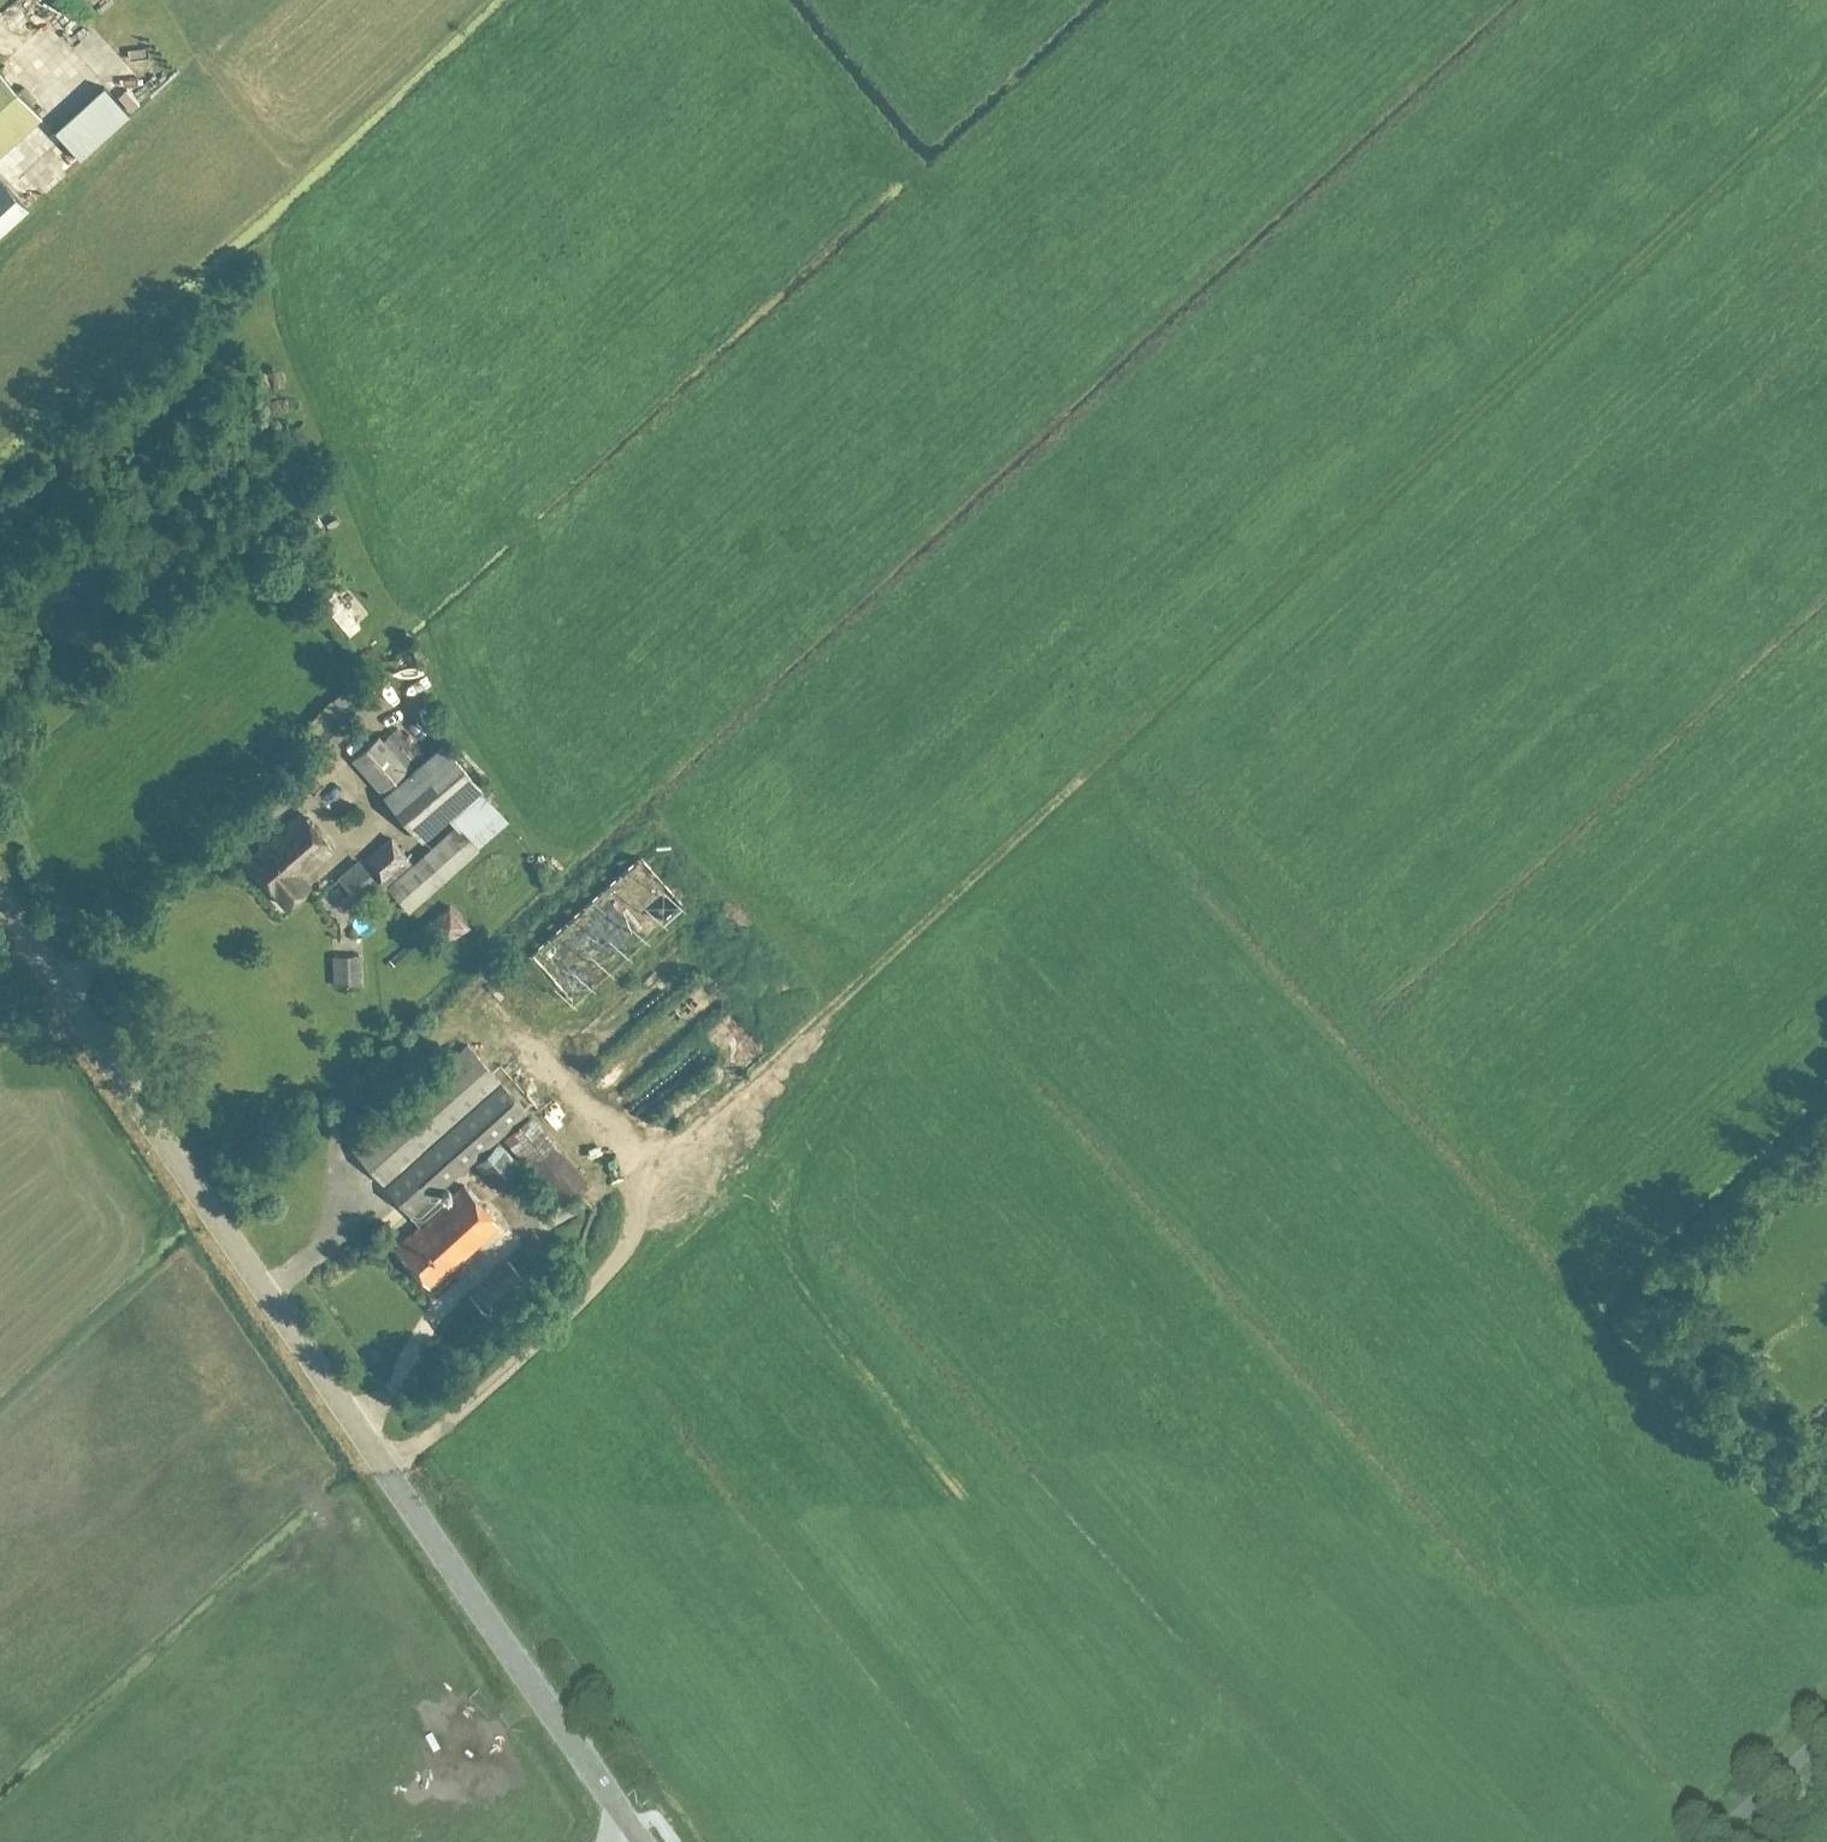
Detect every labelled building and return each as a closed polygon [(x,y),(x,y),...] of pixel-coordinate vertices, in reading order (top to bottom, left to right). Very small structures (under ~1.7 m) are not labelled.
[(40,114),(3,73),(0,69),(0,150),(40,114)] [(60,118),(89,149),(137,105),(109,74),(60,118)] [(0,183),(0,230),(23,209),(0,183)] [(330,745),(374,700),(352,679),(309,724),(330,745)] [(397,725),(382,739),(379,735),(352,758),(381,791),(408,768),(424,755),(397,725)] [(443,742),(383,795),(421,839),(482,786),(443,742)] [(246,858),(285,904),(309,884),(302,876),(333,850),(300,812),(246,858)] [(408,910),(479,847),(457,822),(386,885),(408,910)] [(401,858),(381,835),(359,854),(378,877),(401,858)] [(379,881),(359,857),(338,875),(358,899),(379,881)] [(624,871),(512,968),(555,1017),(666,920),(624,871)] [(381,898),(363,905),(370,921),(388,913),(381,898)] [(464,923),(448,904),(429,920),(445,939),(464,923)] [(364,984),(362,953),(333,955),(334,985),(364,984)] [(464,1185),(444,1203),(435,1193),(528,1111),(501,1081),(467,1043),(350,1146),(385,1186),(384,1186),(419,1225),(396,1245),(432,1285),(499,1226),(464,1185)] [(507,1257),(469,1293),(494,1321),(533,1285),(507,1257)] [(1819,1816),(1826,1824),(1826,1807),(1819,1816)]
